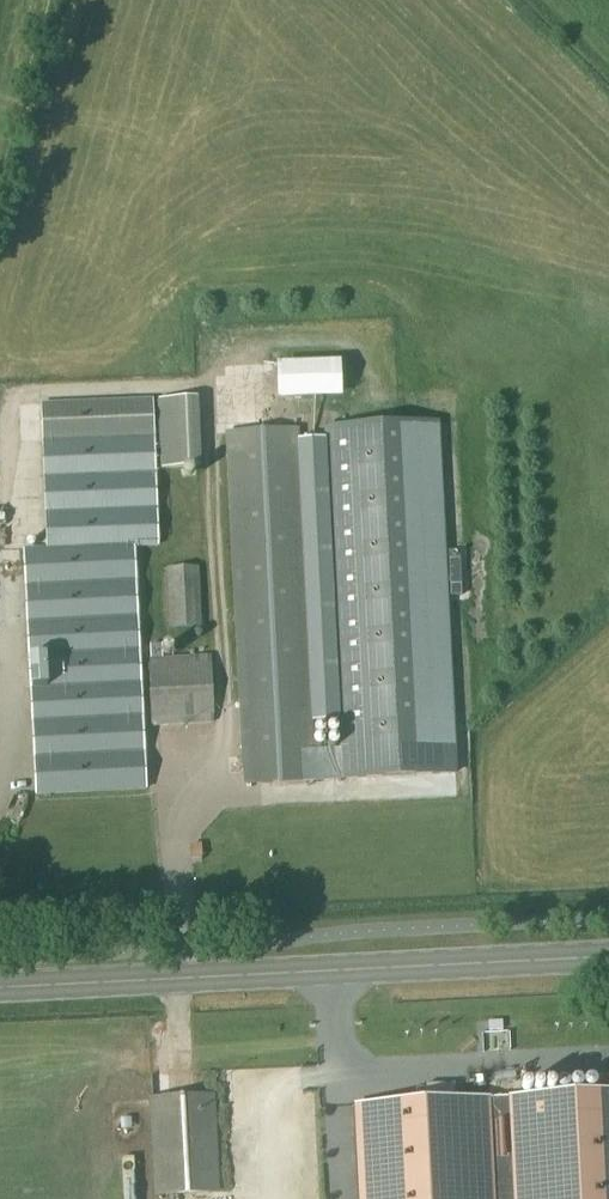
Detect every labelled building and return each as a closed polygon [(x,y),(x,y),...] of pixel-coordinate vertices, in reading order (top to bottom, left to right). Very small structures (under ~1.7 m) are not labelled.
[(331,363),(283,363),(283,387),(333,387),(331,363)] [(157,400),(160,469),(200,467),(196,398),(157,400)] [(138,548),(162,546),(154,401),(44,405),(46,441),(45,441),(49,549),(26,550),(38,797),(150,790),(138,548)] [(435,419),(322,426),(343,776),(456,770),(435,419)] [(247,787),(320,784),(301,429),(228,433),(247,787)] [(460,597),(458,553),(447,553),(450,597),(460,597)] [(189,572),(164,573),(166,629),(192,628),(189,572)] [(29,669),(15,670),(16,702),(30,702),(29,669)] [(362,1198),(608,1198),(608,1094),(357,1106),(362,1198)] [(151,1101),(156,1197),(216,1194),(211,1098),(151,1101)]
